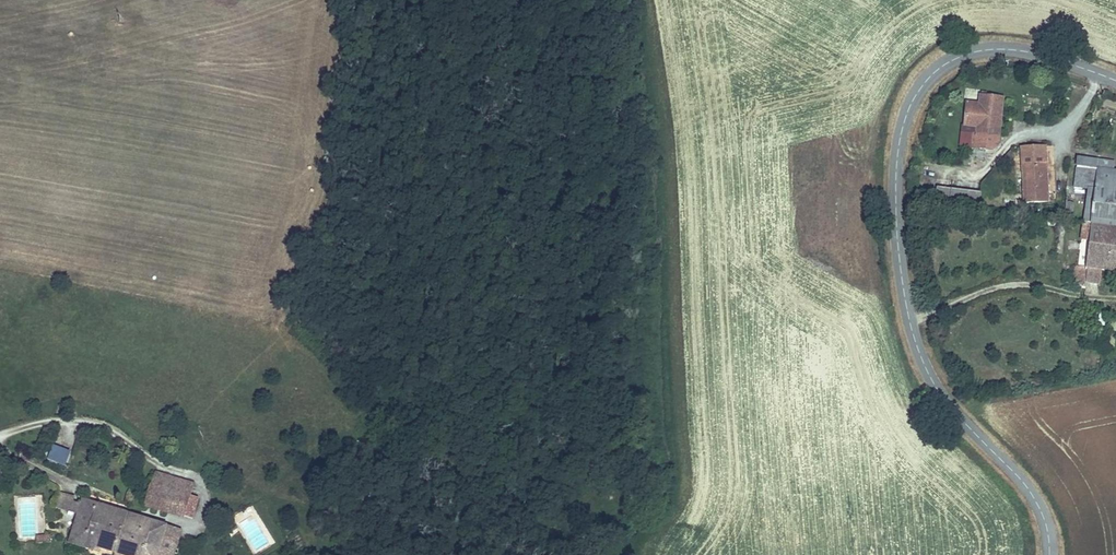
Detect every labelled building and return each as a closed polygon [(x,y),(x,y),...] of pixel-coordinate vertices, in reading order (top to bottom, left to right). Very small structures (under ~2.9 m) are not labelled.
[(964,92),(961,114),(974,116),(995,120),(1001,88),(980,84),(978,95),(964,92)] [(994,129),(995,120),(974,116),(972,125),(994,129)] [(1040,136),(1016,137),(1017,194),(1041,193),(1040,136)] [(1091,146),(1087,145),(1084,170),(1098,171),(1094,201),(1103,201),(1100,214),(1115,217),(1115,150),(1091,146)] [(932,174),(930,191),(974,197),(976,180),(932,174)] [(1094,201),(1093,213),(1100,214),(1103,201),(1094,201)] [(1100,214),(1093,258),(1095,258),(1109,260),(1115,261),(1115,217),(1100,214)] [(1108,271),(1109,260),(1095,258),(1093,258),(1087,257),(1086,268),(1108,271)] [(53,445),(47,461),(64,468),(70,452),(53,445)] [(200,480),(193,477),(173,473),(175,460),(159,456),(152,487),(195,496),(200,480)] [(173,473),(193,477),(196,465),(175,460),(173,473)] [(58,482),(51,479),(48,493),(68,498),(71,487),(61,485),(58,482)] [(72,484),(71,487),(68,498),(59,528),(86,535),(87,528),(147,543),(149,533),(161,534),(170,510),(72,484)] [(241,513),(233,502),(229,505),(236,516),(241,513)] [(185,514),(170,510),(161,534),(149,533),(147,543),(174,549),(185,514)] [(25,534),(41,535),(42,526),(25,526),(25,534)] [(36,536),(36,544),(50,543),(49,535),(36,536)]
